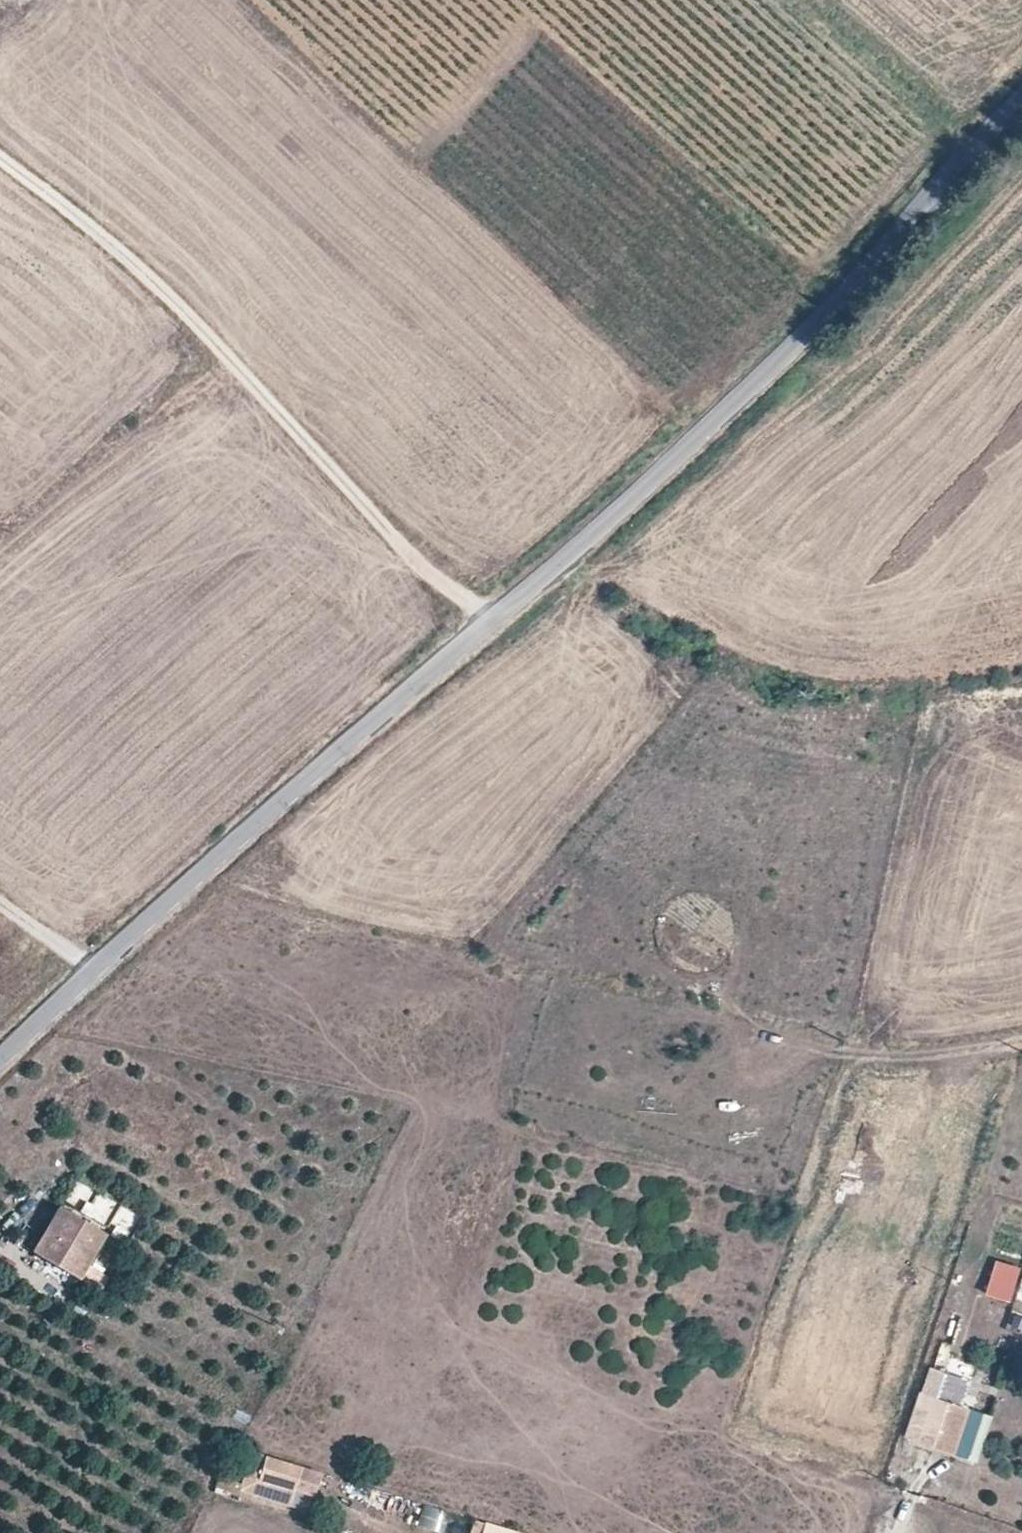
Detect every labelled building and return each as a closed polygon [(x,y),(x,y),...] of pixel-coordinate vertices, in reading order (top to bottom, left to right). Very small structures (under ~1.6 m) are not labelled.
[(107,1231),(60,1206),(36,1252),(82,1276),(107,1231)] [(990,1296),(1012,1302),(1021,1270),(999,1264),(990,1296)] [(931,1369),(922,1395),(963,1409),(971,1383),(931,1369)] [(963,1409),(922,1395),(907,1440),(955,1456),(970,1411),(963,1409)] [(994,1419),(970,1411),(955,1456),(979,1464),(994,1419)] [(301,1464),(252,1449),(240,1490),(288,1506),(301,1464)] [(474,1518),(470,1532),(482,1532),(485,1521),(474,1518)] [(482,1532),(521,1532),(485,1521),(482,1532)]
